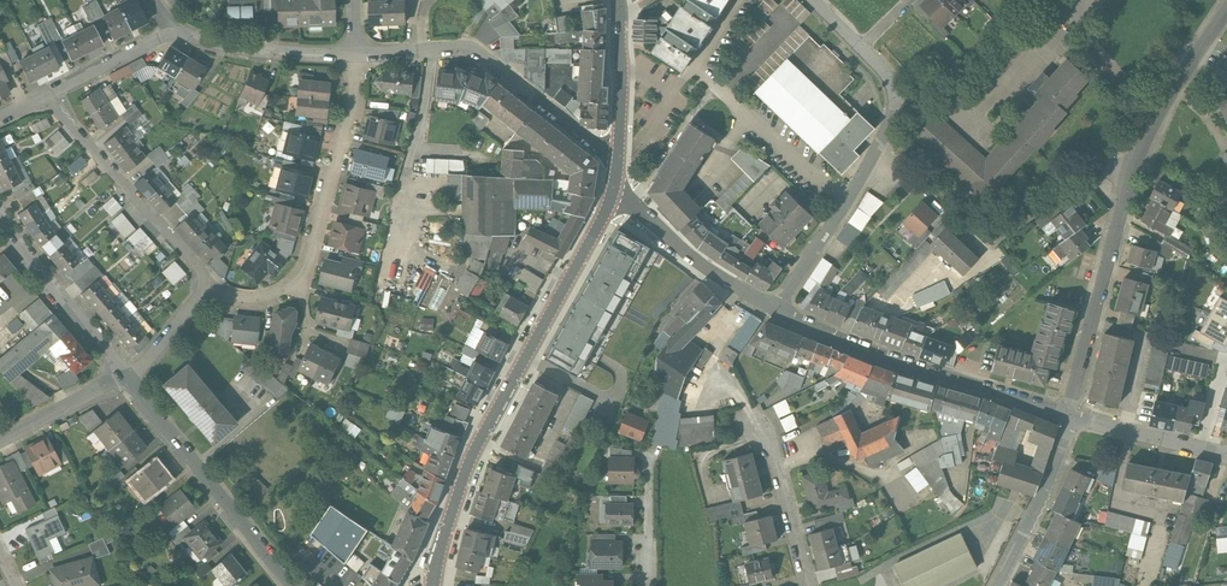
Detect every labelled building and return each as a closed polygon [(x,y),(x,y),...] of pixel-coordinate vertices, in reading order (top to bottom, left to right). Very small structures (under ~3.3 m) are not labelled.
[(130,31),(148,23),(136,0),(117,0),(115,1),(121,13),(130,31)] [(250,25),(250,8),(254,8),(254,12),(263,11),(263,0),(228,0),(227,8),(224,8),(223,18),(228,18),(228,26),(238,29),(239,25),(250,25)] [(263,11),(271,11),(271,0),(263,0),(263,11)] [(271,11),(271,13),(278,13),(278,2),(279,2),(279,0),(271,0),(271,11)] [(299,27),(299,0),(286,0),(286,2),(279,2),(278,2),(278,13),(278,27),(299,27)] [(299,27),(334,26),(333,0),(299,0),(299,27)] [(486,12),(495,4),(501,12),(509,5),(516,0),(477,0),(486,12)] [(656,52),(682,69),(726,0),(689,0),(656,52)] [(772,0),(765,0),(754,11),(760,17),(764,21),(778,6),(772,0)] [(954,15),(940,0),(929,0),(922,7),(934,19),(942,27),(943,26),(954,15)] [(954,15),(966,3),(963,0),(940,0),(954,15)] [(90,5),(91,8),(96,18),(103,14),(96,2),(90,5)] [(372,26),(388,25),(388,3),(371,4),(372,26)] [(404,3),(388,3),(388,25),(405,25),(404,3)] [(495,4),(486,12),(492,19),(501,12),(495,4)] [(501,12),(492,19),(489,22),(495,29),(510,22),(520,17),(509,5),(501,12)] [(479,23),(486,12),(481,6),(472,19),(479,23)] [(584,15),(594,10),(594,7),(583,8),(584,15)] [(85,11),(91,23),(97,19),(96,18),(91,8),(85,11)] [(584,15),(586,31),(606,31),(607,8),(605,8),(594,10),(584,15)] [(667,11),(657,20),(657,27),(668,28),(675,20),(667,11)] [(130,31),(121,13),(113,17),(111,14),(104,18),(108,26),(107,27),(114,40),(130,31)] [(545,34),(559,34),(570,33),(567,16),(543,21),(545,34)] [(634,21),(634,41),(656,42),(656,34),(663,34),(668,28),(657,27),(657,20),(637,19),(634,21)] [(942,27),(934,19),(929,24),(944,39),(950,33),(943,26),(942,27)] [(994,39),(1002,31),(991,19),(983,27),(994,39)] [(495,29),(501,37),(514,37),(521,36),(510,22),(495,29)] [(74,26),(87,53),(103,45),(94,26),(84,30),(80,23),(74,26)] [(47,27),(54,42),(61,38),(53,24),(47,27)] [(87,53),(74,26),(66,30),(70,38),(62,42),(71,61),(87,53)] [(810,36),(800,26),(746,83),(756,92),(810,36)] [(40,31),(47,45),(54,42),(47,27),(40,31)] [(584,38),(585,50),(606,49),(606,31),(586,31),(570,33),(559,34),(559,43),(580,42),(579,38),(584,38)] [(810,36),(756,92),(819,153),(858,112),(840,94),(854,79),(843,69),(846,65),(824,44),(821,47),(810,36)] [(500,38),(501,50),(503,49),(514,49),(514,37),(501,37),(500,38)] [(4,48),(5,51),(11,64),(19,60),(11,45),(4,48)] [(34,56),(44,75),(59,67),(50,48),(46,50),(43,45),(32,51),(34,56)] [(174,79),(175,79),(187,58),(169,47),(157,67),(174,77),(174,79)] [(526,64),(527,49),(514,49),(503,49),(501,50),(492,51),(507,64),(526,64)] [(545,63),(582,64),(583,50),(527,49),(526,64),(525,78),(544,92),(545,63)] [(573,79),(581,79),(604,80),(606,49),(585,50),(583,50),(582,64),(582,67),(574,66),(573,79)] [(2,71),(12,66),(11,64),(5,51),(0,54),(0,66),(2,71)] [(1217,68),(1226,74),(1226,57),(1224,55),(1217,68)] [(44,75),(34,56),(20,63),(29,82),(44,75)] [(206,69),(187,58),(175,79),(182,83),(176,92),(183,99),(192,90),(193,90),(194,90),(206,69)] [(141,59),(109,76),(113,83),(145,67),(141,59)] [(1089,78),(1068,59),(1050,79),(1044,73),(1029,89),(1040,99),(986,160),(933,113),(925,122),(928,125),(916,137),(971,187),(969,189),(985,204),(1034,148),(1036,150),(1037,150),(1036,149),(1049,135),(1050,135),(1055,129),(1052,126),(1066,112),(1066,113),(1067,112),(1064,110),(1077,96),(1078,95),(1075,93),(1089,78)] [(483,106),(500,85),(492,79),(491,79),(490,78),(489,78),(487,78),(486,79),(472,73),(471,75),(463,72),(462,73),(460,72),(459,71),(457,72),(457,73),(442,71),(438,100),(450,101),(452,96),(471,104),(475,99),(483,106)] [(393,74),(388,74),(378,82),(386,92),(392,88),(395,93),(411,95),(412,95),(414,77),(414,76),(409,76),(407,73),(405,75),(398,74),(396,72),(393,74)] [(260,77),(249,73),(237,103),(245,107),(248,101),(256,104),(258,105),(263,94),(267,83),(259,79),(260,77)] [(298,82),(300,82),(313,83),(314,76),(299,74),(298,82)] [(422,78),(414,77),(412,95),(411,95),(410,98),(419,99),(422,78)] [(580,102),(591,103),(608,104),(609,88),(603,88),(604,80),(581,79),(580,102)] [(298,98),(327,101),(329,85),(313,83),(300,82),(298,98)] [(517,132),(534,111),(500,85),(483,106),(517,132)] [(81,101),(90,115),(108,103),(99,89),(86,97),(87,97),(81,101)] [(573,98),(562,89),(553,99),(566,109),(573,98)] [(192,90),(183,99),(179,102),(187,108),(199,93),(194,90),(193,90),(192,90)] [(269,97),(263,94),(258,105),(256,104),(254,110),(263,114),(269,97)] [(1217,99),(1226,122),(1226,94),(1217,99)] [(327,101),(298,98),(296,114),(314,116),(325,118),(327,101)] [(566,109),(572,115),(579,106),(579,102),(572,101),(566,109)] [(118,118),(108,103),(90,115),(99,129),(105,125),(106,126),(118,118)] [(607,130),(608,104),(591,103),(590,112),(582,112),(581,125),(589,125),(589,129),(607,130)] [(133,105),(120,115),(125,120),(137,111),(133,105)] [(137,111),(125,120),(129,126),(142,116),(137,111)] [(378,119),(397,124),(400,111),(379,111),(378,119)] [(478,111),(469,123),(481,132),(489,120),(478,111)] [(534,111),(517,132),(572,175),(569,193),(594,197),(599,162),(534,111)] [(858,112),(819,153),(843,175),(861,156),(855,150),(876,129),(858,112)] [(308,122),(307,128),(321,132),(322,124),(327,125),(328,118),(325,118),(314,116),(313,122),(308,122)] [(46,118),(31,126),(36,134),(51,127),(46,118)] [(378,119),(373,118),(371,118),(370,123),(371,125),(371,129),(369,128),(367,129),(365,137),(366,138),(389,144),(391,144),(393,135),(397,132),(399,126),(397,124),(378,119)] [(682,229),(699,212),(702,209),(685,189),(717,140),(692,124),(649,190),(666,207),(664,209),(682,229)] [(319,139),(321,132),(307,128),(300,126),(298,133),(319,139)] [(111,152),(115,158),(134,144),(128,137),(131,135),(126,128),(123,130),(122,129),(103,144),(110,153),(111,152)] [(45,142),(57,155),(69,145),(58,131),(45,142)] [(298,133),(288,131),(283,153),(314,161),(319,139),(298,133)] [(227,145),(216,139),(209,153),(219,159),(227,145)] [(145,158),(134,144),(115,158),(126,173),(145,158)] [(159,147),(147,156),(152,162),(164,153),(159,147)] [(771,166),(744,148),(733,160),(745,172),(716,202),(725,212),(771,166)] [(4,150),(0,152),(0,166),(10,161),(4,150)] [(558,206),(563,192),(553,190),(554,180),(545,179),(546,170),(536,160),(523,160),(524,152),(504,150),(501,178),(465,176),(463,175),(463,201),(464,235),(492,237),(515,236),(516,208),(550,210),(564,213),(565,209),(558,206)] [(385,180),(389,160),(357,152),(352,172),(385,180)] [(164,153),(152,162),(157,169),(169,160),(164,153)] [(68,168),(74,175),(87,163),(81,156),(68,168)] [(273,167),(283,169),(283,168),(295,171),(297,164),(276,158),(273,167)] [(463,161),(427,159),(427,174),(448,175),(448,201),(463,201),(463,175),(465,176),(463,161)] [(10,161),(0,166),(0,179),(15,172),(10,161)] [(295,195),(306,198),(312,175),(295,171),(283,168),(283,169),(279,187),(281,192),(295,195)] [(98,177),(93,171),(81,182),(86,188),(98,177)] [(135,184),(148,199),(163,186),(150,171),(135,184)] [(15,172),(0,179),(0,184),(4,192),(21,183),(15,172)] [(1154,200),(1173,210),(1183,193),(1160,180),(1150,198),(1154,200)] [(17,200),(32,191),(34,190),(30,182),(13,193),(17,200)] [(367,183),(365,190),(374,193),(373,197),(383,200),(386,188),(367,183)] [(365,190),(345,185),(339,209),(350,211),(364,215),(367,206),(371,207),(373,197),(374,193),(365,190)] [(176,200),(163,186),(148,199),(162,214),(174,202),(177,200),(176,200)] [(17,200),(24,211),(35,204),(33,201),(37,199),(32,191),(17,200)] [(812,215),(787,191),(778,201),(777,200),(771,206),(774,209),(759,224),(784,248),(798,233),(798,229),(812,215)] [(295,195),(281,192),(279,199),(293,202),(295,195)] [(565,209),(564,213),(572,215),(585,218),(595,198),(594,197),(569,193),(563,192),(558,206),(565,209)] [(858,209),(871,217),(884,203),(868,192),(858,209)] [(174,202),(178,207),(188,198),(183,194),(176,200),(177,200),(174,202)] [(178,207),(184,213),(191,207),(197,200),(192,195),(188,198),(178,207)] [(18,215),(25,225),(41,215),(48,210),(40,197),(37,199),(33,201),(35,204),(24,211),(18,215)] [(113,197),(102,207),(111,218),(122,208),(113,197)] [(294,202),(293,202),(279,199),(273,197),(271,206),(276,207),(277,206),(292,210),(294,202)] [(1173,210),(1154,200),(1142,222),(1166,235),(1170,237),(1170,236),(1173,230),(1165,225),(1173,210)] [(916,233),(919,236),(926,228),(937,216),(922,202),(904,222),(916,233)] [(1202,203),(1192,221),(1205,228),(1211,217),(1202,203)] [(271,229),(297,236),(303,213),(292,210),(277,206),(276,207),(271,229)] [(175,229),(187,241),(202,228),(195,219),(199,215),(191,207),(184,213),(185,214),(179,220),(181,223),(175,229)] [(1036,221),(1043,229),(1061,214),(1056,207),(1036,221)] [(1085,226),(1070,207),(1061,214),(1043,229),(1050,237),(1057,231),(1065,241),(1080,230),(1079,229),(1085,226)] [(871,217),(858,209),(844,228),(836,239),(849,247),(861,231),(871,217)] [(363,222),(364,215),(350,211),(349,219),(352,220),(363,222)] [(687,236),(705,218),(699,212),(682,229),(681,230),(687,236)] [(135,230),(122,214),(111,223),(124,239),(135,230)] [(48,225),(41,215),(25,225),(32,237),(48,225)] [(585,218),(572,215),(568,224),(558,240),(530,228),(524,239),(543,249),(558,258),(562,259),(581,225),(585,218)] [(705,218),(687,236),(699,248),(700,246),(710,232),(704,227),(708,221),(705,218)] [(363,222),(352,220),(350,227),(363,230),(363,231),(371,233),(373,225),(363,222)] [(330,247),(357,254),(363,231),(363,230),(350,227),(335,223),(330,247)] [(931,245),(947,229),(941,223),(932,233),(925,240),(931,246),(931,245)] [(56,234),(48,225),(32,237),(40,247),(56,234)] [(212,239),(202,228),(187,241),(201,257),(207,251),(214,259),(215,260),(227,250),(218,241),(217,241),(214,237),(212,239)] [(909,241),(917,249),(925,240),(932,233),(926,228),(919,236),(916,233),(909,241)] [(128,240),(140,254),(143,252),(152,243),(140,229),(128,240)] [(297,236),(271,229),(269,235),(280,238),(295,242),(297,236)] [(947,229),(931,245),(964,276),(980,260),(964,245),(947,229)] [(1060,244),(1073,260),(1092,245),(1080,230),(1065,241),(1060,244)] [(618,231),(545,359),(578,378),(651,249),(618,231)] [(717,262),(727,248),(728,245),(710,232),(700,246),(706,250),(704,253),(717,262)] [(742,239),(736,247),(740,250),(745,254),(757,238),(750,233),(743,240),(742,239)] [(64,243),(56,234),(40,247),(48,256),(64,243)] [(410,234),(409,249),(415,250),(417,235),(410,234)] [(732,234),(729,241),(738,244),(740,238),(732,234)] [(492,237),(464,235),(464,252),(485,260),(492,237)] [(1166,235),(1161,243),(1174,251),(1187,259),(1193,249),(1170,236),(1170,237),(1166,235)] [(511,241),(512,237),(492,237),(484,263),(497,271),(507,240),(511,241)] [(1151,237),(1147,249),(1156,251),(1159,252),(1158,253),(1170,260),(1174,251),(1161,243),(1151,237)] [(291,257),(295,242),(280,238),(276,251),(274,254),(285,263),(289,257),(291,257)] [(757,238),(745,254),(744,256),(747,259),(749,256),(753,259),(759,251),(763,254),(768,246),(757,238)] [(877,292),(887,301),(935,249),(931,246),(925,240),(917,249),(877,292)] [(71,252),(64,243),(48,256),(56,265),(71,252)] [(157,248),(152,243),(143,252),(147,257),(157,248)] [(1128,263),(1152,269),(1156,251),(1147,249),(1133,245),(1128,263)] [(746,280),(752,270),(734,258),(740,250),(736,247),(727,248),(717,262),(746,280)] [(242,269),(259,283),(268,272),(274,277),(286,263),(285,263),(274,254),(267,249),(263,253),(258,249),(242,269)] [(554,265),(558,258),(543,249),(539,257),(554,265)] [(80,262),(71,252),(56,265),(65,275),(66,273),(73,268),(80,262)] [(15,269),(3,254),(0,256),(0,282),(15,269)] [(341,264),(325,260),(319,284),(347,290),(352,271),(361,273),(363,262),(343,257),(341,264)] [(73,268),(66,273),(75,283),(94,267),(87,258),(74,269),(73,268)] [(833,265),(824,258),(804,287),(811,292),(817,284),(821,287),(825,289),(837,270),(833,266),(833,265)] [(222,268),(215,260),(214,259),(208,265),(215,273),(225,278),(227,270),(222,268)] [(161,272),(168,279),(180,268),(174,261),(161,272)] [(479,276),(484,263),(474,261),(456,291),(467,297),(479,276)] [(752,270),(746,280),(766,291),(782,269),(774,262),(768,271),(756,264),(752,270)] [(94,267),(75,283),(83,293),(96,281),(97,282),(103,277),(94,267)] [(509,278),(537,294),(545,281),(524,269),(523,271),(515,267),(509,278)] [(186,274),(180,268),(168,279),(173,285),(186,274)] [(834,299),(831,306),(825,320),(841,327),(850,306),(843,303),(847,294),(850,296),(868,277),(860,270),(839,292),(834,299)] [(1141,274),(1139,282),(1148,285),(1148,286),(1155,287),(1157,278),(1141,274)] [(1139,282),(1125,278),(1116,309),(1121,311),(1135,315),(1139,316),(1148,286),(1148,285),(1139,282)] [(81,294),(89,303),(104,291),(97,282),(96,281),(83,293),(81,294)] [(486,282),(475,301),(488,309),(500,290),(486,282)] [(945,282),(912,297),(918,309),(951,294),(945,282)] [(723,304),(702,283),(686,299),(691,305),(680,316),(687,323),(689,322),(697,331),(714,314),(714,313),(723,304)] [(799,308),(825,320),(831,306),(826,304),(833,290),(828,288),(826,293),(819,290),(821,287),(817,284),(811,292),(799,308)] [(420,306),(427,290),(419,287),(413,303),(420,306)] [(448,292),(439,287),(429,307),(437,312),(448,292)] [(1226,301),(1226,289),(1223,291),(1219,287),(1215,295),(1219,297),(1226,301)] [(112,300),(104,291),(89,303),(97,313),(112,300)] [(500,316),(518,326),(529,307),(511,297),(500,316)] [(1219,297),(1209,314),(1226,324),(1226,301),(1219,297)] [(46,354),(70,334),(40,299),(20,316),(33,331),(0,359),(0,371),(30,407),(50,398),(19,375),(45,353),(46,354)] [(339,329),(349,331),(350,330),(356,308),(322,299),(317,323),(339,329)] [(120,309),(112,300),(97,313),(105,322),(120,309)] [(856,320),(861,309),(866,304),(858,300),(849,317),(856,320)] [(1077,310),(1049,303),(1044,321),(1042,320),(1037,340),(1035,339),(1031,353),(999,345),(992,372),(1046,386),(1051,367),(1057,369),(1063,348),(1064,348),(1068,332),(1071,333),(1077,310)] [(128,318),(120,309),(105,322),(113,331),(128,318)] [(285,311),(284,313),(280,351),(289,352),(291,338),(298,324),(296,323),(297,313),(295,310),(289,309),(289,312),(285,311)] [(851,331),(882,343),(891,320),(884,318),(884,315),(869,309),(868,312),(861,309),(856,320),(851,331)] [(974,311),(957,323),(962,329),(971,323),(970,321),(978,316),(974,311)] [(1135,315),(1121,311),(1117,324),(1131,328),(1135,315)] [(272,332),(270,350),(280,351),(284,313),(279,313),(279,315),(274,314),(272,332)] [(1200,333),(1214,341),(1225,347),(1226,344),(1226,324),(1209,314),(1200,333)] [(762,321),(752,315),(720,359),(733,368),(734,366),(733,365),(734,361),(739,354),(752,336),(762,321)] [(231,341),(256,344),(259,319),(234,316),(234,319),(232,332),(231,341)] [(657,360),(654,384),(678,399),(688,375),(695,365),(701,355),(684,345),(697,331),(689,322),(687,323),(680,316),(661,336),(663,339),(667,334),(672,338),(661,351),(657,360)] [(232,332),(234,319),(219,317),(217,332),(225,339),(226,332),(232,332)] [(136,327),(128,318),(113,331),(121,340),(136,327)] [(433,331),(434,320),(421,319),(420,330),(433,331)] [(895,319),(891,320),(882,343),(902,350),(912,326),(895,319)] [(141,322),(136,327),(121,340),(129,350),(133,346),(144,337),(143,336),(149,331),(141,322)] [(796,354),(803,338),(766,322),(751,344),(756,346),(792,361),(796,354)] [(484,323),(480,330),(486,333),(495,337),(499,330),(484,323)] [(919,357),(926,340),(926,338),(936,331),(934,330),(919,323),(917,328),(912,326),(902,350),(919,357)] [(480,330),(476,328),(467,346),(479,353),(500,363),(509,344),(495,337),(486,333),(480,330)] [(151,329),(149,331),(143,336),(144,337),(133,346),(139,353),(146,347),(156,335),(151,329)] [(349,331),(339,329),(337,335),(353,339),(355,331),(350,330),(349,331)] [(1214,341),(1200,333),(1196,330),(1191,338),(1210,348),(1214,341)] [(270,350),(272,332),(264,331),(262,349),(270,350)] [(1105,333),(1097,369),(1125,375),(1134,340),(1105,333)] [(92,360),(70,334),(46,354),(54,364),(56,363),(61,359),(74,375),(76,374),(92,360)] [(1145,384),(1159,387),(1170,339),(1156,335),(1145,384)] [(958,343),(953,349),(957,355),(972,343),(967,336),(958,343)] [(812,360),(818,344),(803,338),(796,354),(812,360)] [(369,344),(352,340),(350,347),(367,351),(369,344)] [(926,340),(919,357),(944,366),(950,349),(926,340)] [(300,370),(315,377),(326,354),(319,350),(320,348),(312,344),(303,362),(299,370),(300,370)] [(756,346),(751,344),(744,354),(751,357),(756,346)] [(825,364),(831,349),(818,344),(812,360),(811,361),(817,363),(825,366),(825,364)] [(475,361),(476,358),(479,353),(467,346),(463,355),(475,361)] [(367,351),(350,347),(348,354),(365,358),(367,351)] [(705,348),(701,355),(695,365),(703,370),(714,354),(705,348)] [(831,349),(825,364),(830,366),(841,370),(849,356),(831,349)] [(953,349),(950,349),(944,366),(953,368),(957,355),(953,349)] [(327,352),(326,354),(315,377),(330,384),(341,361),(334,358),(335,355),(327,352)] [(849,356),(841,370),(835,375),(828,379),(826,380),(830,385),(832,387),(841,382),(842,378),(848,380),(846,387),(854,390),(856,383),(865,387),(872,366),(849,356)] [(1210,365),(1168,356),(1165,370),(1206,379),(1210,365)] [(299,370),(303,362),(296,358),(292,367),(288,376),(296,379),(300,370),(299,370)] [(465,376),(469,378),(487,387),(495,371),(485,366),(486,363),(476,358),(475,361),(472,368),(470,372),(469,375),(466,374),(465,376)] [(61,359),(56,363),(65,373),(57,377),(64,389),(63,389),(63,391),(80,382),(76,374),(74,375),(61,359)] [(250,359),(241,369),(280,401),(289,390),(284,385),(277,381),(250,359)] [(454,359),(450,368),(465,376),(466,374),(469,375),(470,372),(460,367),(462,362),(454,359)] [(817,363),(811,361),(807,371),(806,375),(813,378),(815,372),(814,372),(817,363)] [(288,376),(292,367),(286,364),(277,381),(284,385),(288,376)] [(236,424),(187,366),(164,385),(175,399),(198,425),(213,443),(236,424)] [(825,377),(828,379),(835,375),(841,370),(830,366),(825,377)] [(872,366),(865,387),(860,391),(868,393),(873,395),(871,403),(884,407),(887,399),(896,374),(872,366)] [(469,378),(465,376),(450,368),(448,367),(442,380),(463,391),(469,378)] [(800,390),(806,375),(807,371),(799,368),(797,375),(793,374),(786,372),(776,382),(783,389),(788,385),(800,390)] [(1118,406),(1125,375),(1097,369),(1089,399),(1118,406)] [(930,409),(937,386),(896,374),(887,399),(930,412),(930,409)] [(479,404),(487,387),(469,378),(463,391),(459,398),(469,403),(470,400),(479,404)] [(830,385),(826,380),(805,391),(807,396),(830,385)] [(535,383),(519,415),(543,427),(559,395),(535,383)] [(680,399),(678,399),(654,384),(647,419),(653,422),(651,443),(675,451),(675,447),(678,420),(680,399)] [(977,421),(983,400),(937,386),(930,409),(936,410),(966,419),(977,422),(977,421)] [(816,427),(830,454),(847,445),(855,461),(864,457),(867,464),(879,467),(881,459),(903,449),(894,438),(899,419),(862,436),(850,412),(857,407),(866,398),(868,393),(860,391),(855,396),(849,402),(838,408),(831,411),(834,418),(816,427)] [(835,403),(838,408),(849,402),(855,396),(849,392),(843,398),(835,403)] [(757,400),(760,405),(767,400),(764,394),(757,400)] [(581,395),(577,404),(589,410),(594,401),(581,395)] [(786,400),(774,405),(787,432),(799,426),(786,400)] [(987,437),(1000,406),(983,400),(977,421),(987,425),(982,435),(987,437)] [(1188,409),(1179,407),(1173,430),(1190,433),(1192,424),(1199,426),(1204,403),(1190,400),(1188,409)] [(1150,425),(1173,430),(1179,407),(1156,402),(1150,425)] [(573,432),(569,440),(573,442),(589,410),(577,404),(565,428),(573,432)] [(435,446),(454,456),(467,424),(464,423),(469,410),(456,405),(451,418),(447,417),(441,430),(435,446)] [(1000,406),(987,437),(999,443),(1006,425),(1011,411),(1000,406)] [(1012,408),(1011,411),(1006,425),(1016,429),(1017,425),(1024,427),(1028,415),(1012,408)] [(391,420),(395,412),(391,409),(387,417),(391,420)] [(93,431),(103,423),(92,410),(78,418),(91,434),(94,432),(93,431)] [(966,419),(936,410),(942,438),(961,434),(966,419)] [(94,432),(109,450),(132,431),(117,413),(103,423),(93,431),(94,432)] [(627,414),(619,432),(642,441),(649,423),(627,414)] [(526,458),(543,427),(519,415),(502,447),(526,458)] [(1032,430),(1036,418),(1028,415),(1024,427),(1032,430)] [(714,416),(678,420),(675,447),(716,443),(714,416)] [(1042,445),(1052,449),(1059,427),(1036,418),(1032,430),(1029,440),(1042,445)] [(356,439),(362,431),(346,420),(340,427),(356,439)] [(441,430),(432,426),(426,440),(435,446),(441,430)] [(146,448),(132,431),(109,450),(123,467),(146,448)] [(943,504),(952,496),(947,490),(948,489),(941,469),(962,464),(956,436),(942,438),(909,458),(916,468),(918,470),(929,485),(943,504)] [(34,465),(37,472),(42,474),(45,472),(49,466),(57,462),(59,465),(61,464),(51,446),(46,437),(25,448),(26,451),(34,465)] [(426,440),(420,437),(415,447),(432,457),(435,446),(426,440)] [(558,441),(549,457),(562,464),(573,442),(569,440),(566,445),(558,441)] [(58,442),(51,446),(61,464),(68,460),(58,442)] [(997,483),(1035,495),(1052,449),(1042,445),(1034,471),(1013,464),(1017,453),(998,448),(997,450),(993,460),(1004,463),(997,483)] [(454,456),(435,446),(432,457),(426,470),(446,480),(454,456)] [(632,451),(611,448),(611,460),(632,459),(632,451)] [(26,451),(20,455),(27,469),(34,465),(26,451)] [(5,459),(7,463),(14,476),(18,473),(27,469),(20,455),(19,452),(5,459)] [(752,453),(724,461),(735,501),(735,503),(741,501),(763,495),(752,453)] [(549,457),(542,475),(555,480),(560,468),(562,464),(549,457)] [(913,464),(909,458),(897,465),(901,471),(913,464)] [(133,485),(145,500),(171,479),(155,460),(139,472),(140,473),(127,484),(130,488),(133,485)] [(611,460),(611,484),(635,484),(635,478),(637,478),(638,477),(640,476),(640,474),(639,472),(637,471),(635,471),(635,460),(611,460)] [(1213,464),(1196,460),(1191,475),(1189,481),(1205,487),(1213,464)] [(0,467),(0,498),(3,504),(12,499),(19,513),(35,505),(18,473),(14,476),(7,463),(0,467)] [(1160,469),(1129,463),(1123,491),(1183,502),(1189,481),(1191,475),(1160,469)] [(516,474),(534,480),(536,473),(519,466),(516,474)] [(118,491),(127,484),(140,473),(139,472),(135,467),(124,476),(113,485),(118,491)] [(1103,467),(1097,481),(1113,488),(1116,470),(1103,467)] [(918,470),(916,468),(905,476),(918,493),(929,485),(918,470)] [(113,485),(124,476),(118,469),(105,480),(111,488),(113,485)] [(492,469),(484,493),(508,501),(514,484),(530,489),(534,480),(516,474),(516,477),(492,469)] [(1072,469),(1065,485),(1082,493),(1089,477),(1072,469)] [(411,486),(420,492),(437,504),(446,480),(426,470),(424,477),(417,475),(416,476),(411,486)] [(408,472),(403,479),(411,486),(416,476),(408,472)] [(803,477),(812,510),(839,503),(850,500),(850,499),(847,488),(829,493),(823,472),(803,477)] [(403,479),(395,489),(413,502),(420,492),(411,486),(403,479)] [(1201,499),(1205,487),(1189,481),(1183,502),(1184,502),(1171,542),(1184,546),(1194,518),(1203,521),(1210,502),(1201,499)] [(1070,519),(1082,493),(1065,485),(1053,510),(1058,513),(1070,519)] [(426,522),(437,504),(420,492),(413,502),(395,489),(391,494),(410,509),(426,522)] [(158,508),(174,528),(195,510),(180,491),(158,508)] [(510,501),(508,501),(484,493),(480,492),(472,515),(493,522),(495,516),(504,519),(510,501)] [(612,496),(611,505),(627,505),(627,497),(612,496)] [(965,506),(952,496),(943,504),(955,519),(965,506)] [(839,503),(842,513),(855,505),(853,498),(850,499),(850,500),(839,503)] [(510,501),(504,519),(514,522),(520,505),(510,501)] [(744,514),(741,501),(735,503),(735,501),(707,509),(710,522),(744,514)] [(608,505),(608,525),(633,525),(633,505),(627,505),(611,505),(608,505)] [(385,542),(331,506),(311,535),(363,578),(371,565),(353,553),(363,539),(380,550),(385,542)] [(42,514),(45,521),(57,515),(57,516),(58,516),(54,508),(42,514)] [(426,522),(410,509),(393,547),(413,561),(430,524),(426,522)] [(1101,510),(1099,521),(1105,522),(1107,512),(1101,510)] [(746,522),(759,519),(758,512),(732,518),(733,525),(746,522)] [(1150,524),(1108,512),(1105,527),(1132,534),(1126,556),(1141,560),(1150,524)] [(840,514),(814,521),(817,529),(844,522),(842,513),(840,514)] [(1045,538),(1068,549),(1081,524),(1070,519),(1058,513),(1045,538)] [(45,521),(25,530),(38,559),(51,553),(46,541),(65,532),(57,516),(57,515),(45,521)] [(759,519),(746,522),(751,545),(752,547),(766,544),(777,541),(772,516),(759,519)] [(172,540),(188,527),(184,521),(168,534),(172,540)] [(193,532),(184,539),(185,540),(192,548),(197,544),(206,555),(206,556),(215,549),(222,543),(205,523),(193,532)] [(513,524),(511,532),(531,538),(534,531),(513,524)] [(184,539),(193,532),(188,527),(172,540),(177,546),(185,540),(184,539)] [(462,551),(483,556),(491,558),(496,536),(467,529),(462,551)] [(810,535),(815,552),(837,547),(832,529),(810,535)] [(507,531),(504,540),(527,546),(531,538),(511,532),(507,531)] [(88,545),(94,559),(109,552),(104,543),(112,539),(109,535),(88,545)] [(595,543),(616,544),(616,535),(592,535),(592,545),(595,545),(595,543)] [(895,566),(905,585),(940,585),(978,568),(961,535),(895,566)] [(1037,562),(1057,571),(1068,549),(1045,538),(1034,560),(1037,562)] [(1217,539),(1218,554),(1226,553),(1226,538),(1217,539)] [(392,558),(383,573),(400,584),(413,561),(393,547),(385,542),(380,550),(392,558)] [(595,545),(595,568),(621,568),(622,544),(616,544),(595,543),(595,545)] [(767,550),(766,544),(752,547),(751,545),(741,548),(743,556),(767,550)] [(815,552),(820,570),(834,566),(838,581),(856,576),(859,574),(857,567),(852,568),(851,562),(841,565),(837,547),(815,552)] [(302,548),(293,557),(302,566),(311,557),(302,548)] [(219,554),(215,549),(206,556),(206,555),(203,557),(207,563),(219,554)] [(483,556),(462,551),(458,568),(479,573),(483,556)] [(211,570),(224,585),(230,585),(246,573),(231,554),(212,569),(211,570)] [(51,573),(54,583),(56,583),(57,585),(77,585),(84,584),(85,585),(98,585),(99,585),(95,569),(94,569),(91,559),(65,567),(65,569),(51,573)] [(768,559),(747,564),(751,583),(751,584),(756,582),(773,578),(768,559)] [(989,562),(978,583),(985,585),(997,563),(989,562)] [(1037,562),(1025,585),(1050,585),(1057,571),(1037,562)] [(200,579),(211,570),(212,569),(207,563),(192,567),(200,579)] [(400,584),(383,573),(371,565),(363,578),(371,585),(399,585),(400,584)] [(584,583),(598,583),(598,575),(579,574),(579,584),(584,584),(584,583)] [(490,577),(476,576),(475,584),(478,584),(490,585),(490,577)] [(1074,576),(1073,585),(1089,585),(1120,585),(1120,580),(1074,576)]
